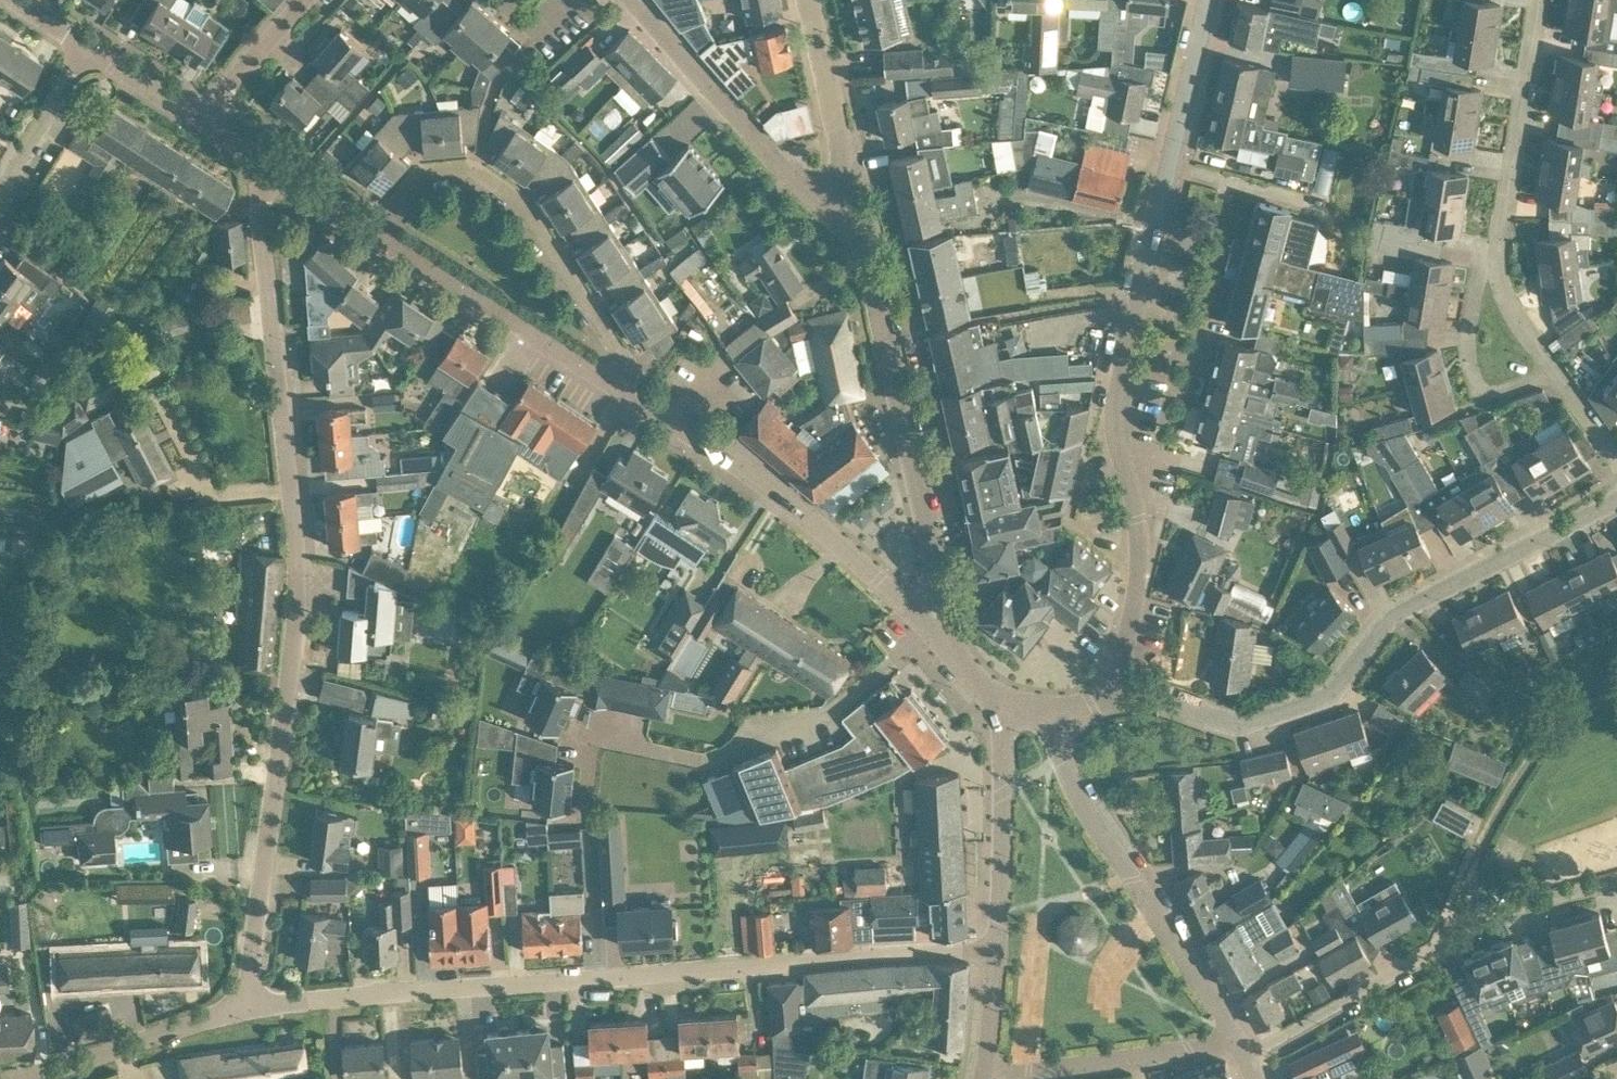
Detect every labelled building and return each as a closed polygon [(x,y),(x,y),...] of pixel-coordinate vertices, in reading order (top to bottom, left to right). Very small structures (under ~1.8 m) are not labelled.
[(185,15),(170,5),(174,0),(141,0),(135,9),(146,16),(140,27),(166,44),(185,15)] [(345,2),(356,13),(364,4),(360,0),(347,0),(345,2)] [(421,15),(414,23),(420,28),(408,40),(414,45),(425,32),(425,33),(452,3),(449,0),(404,0),(421,15)] [(492,16),(474,0),(472,0),(462,11),(452,3),(425,33),(436,42),(443,34),(462,50),(492,16)] [(700,50),(715,38),(704,19),(708,17),(701,0),(659,0),(700,50)] [(749,20),(783,12),(780,0),(744,0),(749,20)] [(865,43),(902,35),(901,32),(911,29),(904,1),(910,0),(855,0),(865,43)] [(992,12),(992,0),(982,0),(992,12)] [(998,2),(1034,4),(1033,40),(1037,41),(1036,67),(1057,68),(1058,42),(1060,6),(1060,0),(998,0),(998,2)] [(1068,1),(1102,3),(1100,16),(1115,18),(1116,4),(1107,3),(1107,0),(1068,0),(1068,1)] [(1111,63),(1128,67),(1129,62),(1133,63),(1135,32),(1149,18),(1151,7),(1167,8),(1168,0),(1116,0),(1116,4),(1115,18),(1113,48),(1111,63)] [(1302,0),(1271,0),(1271,2),(1300,9),(1302,0)] [(1496,32),(1501,4),(1479,0),(1465,0),(1460,26),(1496,32)] [(1570,2),(1615,9),(1616,10),(1616,0),(1570,0),(1570,2)] [(1321,20),(1259,6),(1237,1),(1229,39),(1250,43),(1279,50),(1282,34),(1316,41),(1321,20)] [(230,27),(207,12),(208,12),(193,2),(185,15),(166,44),(180,52),(179,53),(184,56),(184,55),(192,60),(199,50),(210,58),(230,27)] [(1566,29),(1587,32),(1585,45),(1602,48),(1616,51),(1616,37),(1611,36),(1615,9),(1570,2),(1566,29)] [(1060,6),(1058,42),(1067,42),(1069,7),(1060,6)] [(492,77),(515,50),(505,41),(511,33),(492,16),(462,50),(480,67),(472,87),(487,89),(492,77)] [(1113,48),(1115,18),(1100,16),(1097,47),(1113,48)] [(1452,25),(1449,38),(1458,39),(1455,55),(1491,61),(1496,32),(1460,26),(1452,25)] [(739,30),(724,33),(727,47),(738,58),(756,54),(759,67),(793,59),(786,26),(753,33),(751,27),(739,30)] [(316,77),(338,96),(352,109),(371,88),(346,66),(363,47),(342,28),(332,39),(329,35),(312,55),(325,66),(316,77)] [(629,76),(653,53),(630,28),(605,52),(629,76)] [(22,93),(42,62),(21,48),(18,49),(18,50),(11,45),(13,43),(10,41),(12,37),(13,37),(14,36),(0,29),(0,78),(22,93)] [(590,85),(610,66),(590,44),(546,85),(565,102),(586,82),(590,85)] [(953,73),(953,71),(952,50),(924,52),(924,47),(884,50),(886,76),(932,73),(932,74),(953,73)] [(1600,61),(1616,64),(1616,51),(1602,48),(1600,61)] [(1410,62),(1448,69),(1450,55),(1412,49),(1410,62)] [(989,52),(989,71),(1003,71),(1003,52),(989,52)] [(653,101),(677,77),(653,53),(629,76),(653,101)] [(1344,89),(1346,58),(1293,54),(1290,84),(1344,89)] [(1597,61),(1583,58),(1561,55),(1556,86),(1602,92),(1604,80),(1594,79),(1597,61)] [(1219,81),(1269,92),(1275,68),(1224,57),(1219,81)] [(1155,67),(1133,63),(1129,62),(1128,67),(1111,63),(1109,75),(1083,70),(1078,92),(1093,95),(1086,126),(1104,129),(1105,126),(1123,130),(1127,114),(1138,117),(1145,83),(1152,84),(1155,67)] [(1446,83),(1448,69),(1410,62),(1406,83),(1411,84),(1412,77),(1446,83)] [(419,74),(410,64),(397,75),(406,86),(419,74)] [(953,73),(932,74),(934,95),(979,92),(979,91),(1005,90),(1004,98),(1001,98),(998,139),(1011,138),(1024,137),(1024,136),(1030,70),(977,74),(977,71),(953,73)] [(322,114),(338,96),(316,77),(307,87),(304,85),(301,89),(290,80),(285,85),(272,99),(275,102),(272,106),(285,118),(289,114),(301,125),(315,109),(322,114)] [(1266,104),(1269,92),(1219,81),(1213,105),(1247,113),(1250,100),(1266,104)] [(1441,112),(1476,118),(1481,89),(1446,83),(1443,99),(1433,97),(1430,110),(1441,112)] [(1600,103),(1602,92),(1556,86),(1552,112),(1587,118),(1590,101),(1600,103)] [(482,104),(487,89),(472,87),(474,104),(441,107),(445,152),(467,150),(466,141),(477,140),(482,104)] [(533,96),(526,89),(517,102),(525,107),(533,96)] [(786,94),(795,131),(815,127),(806,89),(786,94)] [(900,98),(879,103),(887,139),(915,132),(918,146),(940,144),(946,143),(956,142),(954,125),(936,127),(933,108),(930,109),(926,92),(900,98)] [(379,95),(369,105),(377,113),(387,103),(379,95)] [(1280,121),(1247,113),(1213,105),(1206,135),(1279,152),(1274,170),(1315,179),(1322,141),(1287,133),(1287,132),(1278,130),(1280,121)] [(82,194),(91,201),(117,164),(116,151),(147,171),(166,142),(112,107),(106,116),(93,107),(68,145),(101,166),(82,194)] [(423,154),(445,152),(441,107),(394,112),(412,147),(423,146),(423,154)] [(509,169),(535,133),(502,110),(487,144),(497,151),(492,157),(509,169)] [(405,155),(412,147),(394,112),(363,147),(397,177),(411,160),(405,155)] [(1472,146),(1476,118),(1441,112),(1436,140),(1472,146)] [(1616,137),(1616,122),(1602,120),(1600,134),(1616,137)] [(635,122),(617,139),(625,149),(644,132),(635,122)] [(562,153),(550,144),(555,137),(540,126),(535,133),(509,169),(527,182),(532,175),(541,182),(580,143),(576,139),(562,153)] [(1082,163),(1059,157),(1060,151),(1053,149),(1058,128),(1040,127),(1034,151),(1039,152),(1031,184),(1072,195),(1097,201),(1118,206),(1131,153),(1087,142),(1082,163)] [(1402,150),(1405,136),(1393,134),(1390,149),(1402,150)] [(1600,134),(1598,147),(1616,150),(1616,137),(1600,134)] [(652,136),(615,168),(636,192),(646,183),(658,173),(668,184),(681,200),(691,212),(724,183),(690,144),(672,159),(652,136)] [(1024,137),(1011,138),(1014,153),(1016,167),(1017,168),(1029,165),(1024,137)] [(998,139),(992,139),(995,157),(1014,153),(1011,138),(998,139)] [(1592,161),(1580,159),(1582,144),(1547,138),(1542,169),(1577,174),(1577,172),(1589,174),(1592,161)] [(166,142),(147,171),(214,215),(233,186),(166,142)] [(552,213),(589,189),(571,162),(585,148),(580,143),(541,182),(547,191),(540,195),(552,213)] [(327,147),(321,154),(332,164),(339,157),(327,147)] [(382,193),(397,177),(363,147),(341,172),(368,196),(376,187),(382,193)] [(1402,150),(1390,149),(1388,161),(1428,169),(1430,156),(1402,150)] [(922,152),(891,159),(899,194),(915,191),(914,189),(933,186),(933,185),(931,177),(925,151),(922,152)] [(1427,197),(1426,199),(1462,205),(1467,175),(1431,169),(1427,197)] [(1573,201),(1577,174),(1542,169),(1538,195),(1573,201)] [(979,208),(974,186),(972,177),(955,181),(957,190),(935,195),(933,186),(914,189),(915,191),(899,194),(907,230),(942,222),(941,217),(979,208)] [(576,236),(628,203),(625,199),(604,213),(589,189),(552,213),(564,231),(570,227),(576,236)] [(1411,196),(1409,208),(1424,211),(1422,226),(1457,232),(1462,205),(1426,199),(1427,197),(1411,194),(1411,196)] [(1293,208),(1278,205),(1257,199),(1248,236),(1280,244),(1277,255),(1288,257),(1288,259),(1306,263),(1309,264),(1320,222),(1291,214),(1293,208)] [(587,268),(624,244),(610,221),(631,207),(628,203),(576,236),(583,246),(576,250),(587,268)] [(1616,221),(1616,207),(1589,206),(1589,219),(1616,221)] [(1371,233),(1409,239),(1412,224),(1385,219),(1385,221),(1374,219),(1371,233)] [(1616,230),(1616,221),(1589,219),(1588,232),(1588,233),(1589,233),(1616,235),(1616,230)] [(240,220),(213,223),(218,262),(244,259),(240,220)] [(1571,235),(1537,240),(1542,270),(1577,265),(1577,263),(1588,262),(1587,249),(1589,248),(1589,233),(1588,233),(1588,232),(1572,231),(1571,235)] [(920,286),(962,274),(953,232),(910,242),(920,286)] [(968,234),(971,247),(982,245),(980,232),(968,234)] [(1406,254),(1409,239),(1371,233),(1369,246),(1406,254)] [(1308,265),(1309,264),(1306,263),(1288,259),(1288,257),(1277,255),(1280,244),(1248,236),(1238,273),(1245,274),(1244,278),(1312,295),(1309,305),(1322,309),(1322,307),(1330,285),(1316,281),(1320,268),(1308,265)] [(339,300),(354,281),(359,275),(339,257),(344,251),(330,238),(325,244),(322,242),(305,260),(309,264),(307,267),(309,291),(307,291),(311,335),(332,333),(330,312),(339,300)] [(756,253),(740,264),(750,279),(761,272),(779,298),(803,282),(776,240),(767,246),(762,239),(751,246),(756,253)] [(612,291),(665,256),(662,253),(640,267),(624,244),(587,268),(599,286),(606,281),(612,291)] [(196,246),(190,256),(200,262),(206,252),(196,246)] [(702,247),(671,265),(677,276),(708,258),(702,247)] [(50,275),(23,254),(14,265),(4,257),(0,262),(0,284),(20,300),(32,309),(46,291),(41,287),(50,275)] [(1403,270),(1401,283),(1447,291),(1452,261),(1417,255),(1414,272),(1403,270)] [(623,322),(660,298),(645,275),(668,261),(665,256),(612,291),(618,300),(611,305),(623,322)] [(1608,275),(1616,274),(1616,260),(1616,258),(1606,260),(1608,275)] [(1031,307),(1028,291),(1024,263),(990,267),(962,274),(920,286),(928,322),(978,312),(979,315),(1031,307)] [(1577,265),(1542,270),(1546,298),(1581,292),(1577,265)] [(1364,290),(1365,279),(1365,277),(1332,271),(1320,268),(1316,281),(1330,285),(1322,307),(1344,312),(1365,316),(1364,293),(1364,290)] [(1336,349),(1344,312),(1322,307),(1322,309),(1309,305),(1312,295),(1244,278),(1245,274),(1238,273),(1225,320),(1336,349)] [(193,305),(188,279),(145,288),(150,313),(193,305)] [(1387,280),(1385,293),(1410,297),(1407,313),(1443,318),(1447,291),(1401,283),(1387,280)] [(354,281),(339,300),(364,319),(379,300),(354,281)] [(20,300),(0,284),(0,314),(6,318),(20,300)] [(367,330),(375,345),(376,345),(391,322),(413,336),(420,325),(425,329),(434,316),(394,289),(367,330)] [(97,298),(83,320),(99,330),(113,308),(97,298)] [(648,346),(678,326),(660,298),(623,322),(635,341),(642,336),(648,346)] [(759,317),(725,345),(736,359),(735,360),(763,394),(798,366),(798,365),(800,374),(819,370),(825,402),(827,406),(801,423),(823,442),(836,431),(854,419),(848,397),(864,393),(846,309),(845,309),(800,319),(798,316),(787,299),(761,315),(759,317)] [(691,300),(681,314),(689,319),(697,308),(691,300)] [(230,321),(249,319),(248,301),(228,303),(230,321)] [(1591,312),(1586,316),(1578,305),(1554,321),(1562,334),(1586,317),(1592,314),(1591,312)] [(185,313),(157,321),(161,337),(189,330),(185,313)] [(1586,317),(1594,328),(1599,325),(1592,314),(1586,317)] [(1569,345),(1594,328),(1586,317),(1562,334),(1569,345)] [(1370,322),(1365,323),(1366,338),(1403,335),(1403,321),(1370,322)] [(979,322),(931,332),(944,391),(985,383),(996,382),(1015,380),(1027,379),(1025,355),(1013,356),(999,359),(995,340),(984,343),(979,322)] [(57,345),(65,333),(56,327),(48,339),(57,345)] [(1275,365),(1283,335),(1259,329),(1255,346),(1222,337),(1211,379),(1279,396),(1307,404),(1309,399),(1298,396),(1302,381),(1277,374),(1276,376),(1267,374),(1269,370),(1275,365)] [(345,347),(375,345),(367,330),(367,331),(332,334),(332,333),(311,335),(313,335),(317,377),(330,376),(331,395),(355,392),(354,378),(348,379),(345,347)] [(420,343),(427,348),(435,335),(428,331),(420,343)] [(464,400),(456,394),(468,376),(470,378),(488,351),(459,332),(430,377),(447,388),(425,420),(443,432),(464,400)] [(1366,350),(1366,352),(1403,349),(1403,335),(1366,338),(1366,350)] [(150,345),(74,382),(86,405),(161,369),(150,345)] [(1411,386),(1446,377),(1438,349),(1395,361),(1402,388),(1411,386)] [(36,371),(45,377),(53,365),(43,359),(36,371)] [(38,389),(45,377),(36,371),(28,383),(38,389)] [(381,394),(394,393),(393,390),(400,389),(393,377),(380,378),(381,394)] [(1446,377),(1411,386),(1419,414),(1453,405),(1446,377)] [(1605,391),(1616,401),(1616,377),(1605,391)] [(541,421),(557,397),(530,379),(514,402),(479,379),(465,400),(464,400),(443,432),(457,441),(452,451),(451,451),(443,468),(436,481),(420,512),(433,520),(450,489),(486,508),(491,497),(517,448),(525,433),(543,445),(554,429),(541,421)] [(1273,415),(1279,396),(1211,379),(1203,407),(1260,421),(1274,425),(1282,427),(1298,431),(1301,419),(1282,414),(1281,417),(1273,415)] [(1037,406),(1037,403),(1036,403),(1033,384),(1016,388),(1015,380),(996,382),(1003,414),(1035,407),(1037,406)] [(951,425),(1003,414),(996,382),(985,383),(944,391),(951,425)] [(1353,399),(1352,384),(1340,385),(1341,400),(1353,399)] [(1514,399),(1521,410),(1550,400),(1543,388),(1514,399)] [(373,394),(374,411),(395,409),(394,393),(381,394),(373,394)] [(49,418),(57,429),(57,428),(61,435),(88,416),(74,396),(47,415),(49,418)] [(525,433),(517,448),(543,465),(547,458),(562,436),(581,448),(598,423),(557,397),(541,421),(554,429),(543,445),(525,433)] [(879,454),(854,419),(836,431),(823,442),(815,450),(776,415),(781,408),(769,398),(741,431),(786,471),(820,499),(879,454)] [(1084,436),(1090,405),(1037,403),(1037,406),(1035,407),(1003,414),(1007,432),(1010,445),(1041,441),(1084,436)] [(322,436),(353,433),(352,419),(368,417),(367,406),(320,410),(322,436)] [(1203,407),(1196,434),(1232,444),(1230,452),(1244,456),(1250,433),(1257,435),(1260,421),(1203,407)] [(170,473),(138,409),(137,409),(115,420),(109,408),(92,417),(95,423),(67,438),(61,484),(68,497),(112,474),(104,459),(128,447),(129,449),(123,452),(137,480),(144,476),(148,484),(170,473)] [(1327,411),(1324,423),(1336,426),(1336,414),(1327,411)] [(992,435),(1007,432),(1003,414),(951,425),(955,444),(993,436),(992,435)] [(1495,414),(1480,423),(1497,453),(1510,446),(1513,444),(1512,443),(1495,414)] [(39,415),(36,426),(59,431),(57,429),(49,418),(39,415)] [(1408,415),(1372,425),(1373,428),(1376,440),(1387,437),(1405,432),(1412,430),(1408,415)] [(1469,430),(1465,432),(1482,460),(1483,462),(1497,453),(1480,423),(1478,424),(1469,430)] [(1274,425),(1270,439),(1278,441),(1282,427),(1274,425)] [(36,426),(33,437),(60,444),(61,435),(59,431),(36,426)] [(1423,432),(1430,443),(1439,436),(1431,426),(1423,432)] [(1541,444),(1563,481),(1589,465),(1567,428),(1541,444)] [(1405,432),(1387,437),(1422,496),(1438,487),(1405,432)] [(349,475),(386,472),(385,456),(381,456),(380,449),(375,444),(370,441),(369,433),(353,434),(353,433),(322,436),(324,462),(348,460),(349,475)] [(1037,462),(1076,471),(1084,436),(1041,441),(1037,460),(1037,462)] [(1376,440),(1367,442),(1368,446),(1371,453),(1373,455),(1379,460),(1384,461),(1386,463),(1391,472),(1409,501),(1410,504),(1422,496),(1387,437),(1376,440)] [(1541,444),(1515,459),(1533,490),(1537,496),(1563,481),(1541,444)] [(599,467),(588,486),(599,493),(604,486),(609,489),(645,511),(668,474),(645,460),(647,456),(635,448),(628,460),(620,455),(609,473),(599,467)] [(964,484),(1015,473),(1010,450),(989,454),(988,453),(958,459),(964,484)] [(402,471),(443,468),(451,451),(401,456),(402,471)] [(1027,464),(1028,458),(1016,455),(1018,462),(1027,464)] [(1240,479),(1272,490),(1279,472),(1247,460),(1240,479)] [(1070,494),(1076,471),(1037,462),(1036,466),(1035,466),(1031,484),(1050,489),(1070,494)] [(1307,484),(1319,487),(1324,469),(1312,466),(1307,484)] [(425,482),(436,481),(443,468),(402,471),(402,472),(377,474),(378,489),(425,485),(425,482)] [(1474,469),(1460,477),(1466,486),(1487,523),(1514,508),(1511,503),(1493,471),(1480,478),(1474,469)] [(1050,489),(1031,484),(1022,482),(1024,492),(1019,494),(1015,473),(964,484),(970,513),(1052,496),(1050,489)] [(1466,486),(1440,501),(1449,516),(1461,538),(1487,523),(1466,486)] [(359,517),(359,516),(358,502),(375,500),(374,488),(327,493),(329,519),(359,517)] [(695,563),(710,540),(717,545),(719,540),(727,545),(738,528),(721,517),(718,502),(710,497),(706,497),(692,488),(676,511),(678,512),(680,522),(677,527),(656,514),(645,531),(695,563)] [(1070,495),(1070,494),(1050,489),(1052,496),(970,513),(976,540),(1041,525),(1039,515),(1065,510),(1070,495)] [(1231,530),(1240,497),(1218,491),(1210,524),(1231,530)] [(35,511),(47,513),(50,495),(39,493),(35,511)] [(491,497),(486,508),(483,512),(499,521),(505,510),(504,504),(491,497)] [(1399,527),(1387,532),(1404,568),(1431,556),(1421,532),(1415,520),(1416,520),(1410,508),(1394,515),(1396,519),(1399,527)] [(575,509),(547,561),(555,565),(586,516),(575,509)] [(379,541),(377,527),(382,526),(381,514),(359,516),(359,517),(329,519),(331,545),(379,541)] [(1331,533),(1342,555),(1356,547),(1341,520),(1327,527),(1331,533)] [(1015,547),(1064,536),(1061,522),(1041,526),(1041,525),(976,540),(979,553),(976,553),(980,572),(1018,564),(1015,547)] [(1372,529),(1357,536),(1360,545),(1375,580),(1404,568),(1387,532),(1376,538),(1372,529)] [(33,530),(31,541),(45,544),(47,532),(33,530)] [(1194,602),(1204,583),(1211,569),(1216,571),(1227,549),(1195,533),(1167,589),(1194,602)] [(1349,566),(1342,555),(1331,533),(1309,545),(1326,578),(1349,566)] [(635,546),(615,534),(587,578),(607,590),(635,546)] [(1113,565),(1111,564),(1075,536),(1052,566),(1051,566),(1041,579),(1089,615),(1099,602),(1090,595),(1113,565)] [(1615,591),(1616,590),(1616,565),(1609,549),(1581,563),(1599,599),(1603,607),(1616,600),(1616,594),(1615,591)] [(243,610),(238,665),(272,668),(282,554),(240,550),(234,609),(243,610)] [(405,590),(410,567),(377,551),(368,572),(398,587),(405,590)] [(1035,578),(1045,564),(1035,556),(1024,570),(1035,578)] [(1572,612),(1599,599),(1581,563),(1554,576),(1572,612)] [(398,587),(368,572),(367,572),(350,564),(348,593),(369,595),(368,611),(343,609),(340,650),(390,654),(391,640),(399,640),(401,614),(396,614),(398,587)] [(1089,615),(1041,579),(1037,585),(1026,576),(1014,592),(1005,584),(980,616),(1024,650),(1055,610),(1079,628),(1089,615)] [(1544,626),(1572,612),(1554,576),(1526,590),(1544,626)] [(1232,591),(1214,583),(1205,604),(1224,611),(1232,591)] [(770,617),(775,610),(739,586),(717,621),(759,648),(777,622),(770,617)] [(708,605),(707,605),(708,604),(695,595),(697,593),(686,587),(681,596),(682,597),(669,617),(676,621),(670,631),(685,639),(690,630),(692,631),(693,629),(708,605)] [(1312,641),(1320,649),(1356,611),(1330,587),(1310,609),(1306,605),(1291,620),(1295,624),(1295,625),(1303,632),(1300,635),(1310,644),(1312,641)] [(1481,603),(1499,638),(1526,624),(1509,589),(1481,603)] [(1471,652),(1499,638),(1481,603),(1453,617),(1471,652)] [(693,629),(705,636),(719,612),(708,605),(693,629)] [(788,667),(811,633),(775,610),(770,617),(777,622),(759,648),(788,667)] [(1249,630),(1250,619),(1221,615),(1211,683),(1248,688),(1256,632),(1249,630)] [(1593,625),(1581,631),(1587,643),(1599,637),(1593,625)] [(1550,627),(1538,633),(1540,637),(1527,643),(1534,659),(1547,654),(1544,647),(1556,641),(1550,627)] [(811,633),(788,667),(829,694),(851,659),(811,633)] [(695,639),(685,654),(700,665),(711,649),(695,639)] [(1448,674),(1437,663),(1422,647),(1399,669),(1397,667),(1386,678),(1389,680),(1386,682),(1413,709),(1448,674)] [(592,677),(534,650),(519,685),(537,694),(526,716),(559,731),(576,696),(589,697),(588,706),(650,714),(654,684),(592,677)] [(1309,662),(1300,673),(1308,680),(1317,669),(1309,662)] [(1480,706),(1494,689),(1468,668),(1454,685),(1480,706)] [(892,705),(912,689),(912,688),(908,691),(907,690),(905,692),(892,676),(843,716),(856,732),(847,739),(862,758),(883,751),(887,754),(901,741),(893,730),(906,718),(903,715),(900,717),(892,705)] [(362,707),(367,689),(325,679),(321,697),(362,707)] [(414,703),(415,699),(373,687),(368,709),(420,716),(422,704),(414,703)] [(944,741),(946,739),(945,738),(948,735),(949,736),(950,735),(912,689),(892,705),(900,717),(903,715),(906,718),(893,730),(901,741),(887,754),(883,751),(862,758),(847,739),(842,743),(786,767),(777,746),(733,765),(735,769),(719,775),(738,820),(754,815),(801,807),(828,802),(898,772),(909,766),(924,759),(944,750),(942,751),(939,744),(943,740),(944,741)] [(202,691),(173,693),(176,737),(178,737),(201,736),(200,722),(214,721),(217,761),(206,761),(207,774),(234,772),(229,702),(202,704),(202,692),(202,691)] [(1371,715),(1393,728),(1400,716),(1379,703),(1371,715)] [(1368,717),(1362,719),(1359,710),(1337,717),(1350,754),(1372,747),(1372,746),(1385,742),(1391,732),(1367,718),(1368,718),(1368,717)] [(402,723),(393,721),(393,718),(350,712),(343,762),(372,765),(374,749),(398,752),(402,723)] [(1329,761),(1350,754),(1337,717),(1316,724),(1329,761)] [(1413,720),(1396,740),(1407,749),(1424,729),(1413,720)] [(1307,769),(1329,761),(1316,724),(1295,731),(1307,769)] [(518,730),(513,780),(536,782),(534,805),(570,808),(574,763),(553,761),(555,743),(558,743),(558,744),(559,742),(516,727),(515,729),(518,730)] [(1457,738),(1447,762),(1483,777),(1493,753),(1457,738)] [(1286,748),(1256,755),(1262,782),(1292,776),(1286,748)] [(1256,755),(1241,759),(1247,786),(1262,782),(1256,755)] [(1194,769),(1169,771),(1172,816),(1173,829),(1201,827),(1200,819),(1197,819),(1197,815),(1194,769)] [(918,786),(905,786),(906,810),(919,809),(924,891),(965,889),(963,838),(962,823),(960,792),(959,772),(918,775),(918,781),(918,786)] [(1321,782),(1323,785),(1338,792),(1332,777),(1321,782)] [(209,837),(206,798),(185,800),(184,787),(147,790),(137,779),(124,780),(125,805),(104,807),(101,808),(99,809),(97,811),(96,813),(95,816),(95,819),(39,824),(41,842),(79,839),(81,858),(113,856),(111,827),(116,826),(120,823),(124,820),(126,815),(126,814),(164,811),(168,861),(198,859),(197,838),(209,837)] [(1306,780),(1297,799),(1336,818),(1350,800),(1306,780)] [(1348,784),(1342,794),(1350,799),(1356,789),(1348,784)] [(1445,796),(1434,815),(1463,831),(1473,812),(1445,796)] [(822,807),(793,813),(796,829),(825,823),(822,807)] [(336,862),(348,863),(352,831),(342,830),(344,816),(357,818),(358,817),(337,814),(337,810),(324,808),(324,812),(318,812),(312,859),(336,862)] [(450,812),(407,809),(410,875),(431,874),(429,832),(451,831),(450,812)] [(1291,838),(1295,842),(1279,861),(1291,871),(1328,828),(1312,814),(1291,838)] [(464,815),(456,816),(457,828),(465,827),(464,815)] [(546,841),(548,819),(527,818),(525,839),(546,841)] [(786,819),(713,826),(715,852),(788,845),(786,819)] [(603,896),(625,894),(620,820),(599,822),(603,896)] [(1201,827),(1173,829),(1176,861),(1203,860),(1231,857),(1231,852),(1253,850),(1252,835),(1230,836),(1202,838),(1201,827)] [(562,829),(548,830),(549,846),(563,845),(562,829)] [(1266,846),(1277,855),(1286,844),(1275,835),(1266,846)] [(379,846),(380,872),(405,871),(403,844),(379,846)] [(1379,852),(1382,857),(1389,860),(1396,856),(1391,845),(1379,852)] [(462,901),(459,901),(459,902),(461,961),(489,960),(491,957),(488,914),(504,913),(502,866),(502,864),(484,865),(486,900),(480,900),(480,897),(462,898),(462,901)] [(502,866),(504,913),(518,912),(515,865),(502,866)] [(852,872),(846,873),(847,894),(871,893),(887,892),(886,865),(852,867),(852,872)] [(1203,869),(1176,881),(1200,937),(1228,925),(1271,900),(1260,881),(1219,904),(1203,869)] [(1343,878),(1331,888),(1339,903),(1355,932),(1368,925),(1377,941),(1417,918),(1395,881),(1370,895),(1376,905),(1362,913),(1357,903),(1343,878)] [(313,897),(348,897),(348,880),(313,879),(313,897)] [(170,884),(137,884),(137,903),(170,904),(170,884)] [(398,959),(396,937),(396,925),(411,924),(409,889),(393,890),(394,900),(379,901),(380,925),(365,926),(367,945),(363,946),(364,958),(368,958),(368,961),(398,959)] [(887,892),(871,893),(873,924),(932,921),(933,935),(968,933),(965,889),(924,891),(904,891),(897,892),(887,892)] [(196,899),(180,898),(176,930),(193,931),(196,899)] [(673,920),(672,904),(670,904),(670,898),(652,899),(653,906),(620,908),(622,945),(674,941),(674,935),(678,935),(677,920),(673,920)] [(432,963),(461,961),(459,902),(430,904),(431,922),(430,922),(432,963)] [(853,942),(850,903),(811,906),(814,946),(853,942)] [(1267,903),(1202,940),(1215,963),(1251,945),(1252,944),(1253,945),(1282,929),(1267,903)] [(1356,935),(1355,932),(1338,903),(1323,911),(1332,927),(1312,938),(1321,954),(1356,935)] [(552,909),(554,949),(583,947),(581,907),(579,907),(566,908),(565,908),(565,913),(552,914),(552,909)] [(525,951),(554,949),(552,909),(523,911),(525,951)] [(1608,939),(1600,912),(1592,914),(1591,911),(1574,916),(1585,957),(1600,953),(1604,970),(1616,966),(1616,937),(1608,939)] [(346,918),(302,912),(295,957),(324,962),(328,935),(343,937),(346,918)] [(23,914),(10,915),(12,945),(29,944),(27,914),(23,914)] [(773,949),(772,940),(769,914),(754,915),(757,951),(773,949)] [(1092,936),(1093,923),(1085,914),(1072,914),(1063,922),(1063,924),(1063,928),(1062,932),(1063,934),(1071,944),(1083,945),(1092,936)] [(1571,961),(1585,957),(1574,916),(1557,921),(1558,924),(1550,926),(1558,956),(1540,961),(1543,973),(1548,988),(1567,983),(1574,970),(1571,961)] [(1262,963),(1279,953),(1281,956),(1300,945),(1288,925),(1282,929),(1253,945),(1252,944),(1251,945),(1215,963),(1229,987),(1264,966),(1262,963)] [(196,945),(161,947),(161,939),(154,935),(112,937),(113,949),(57,953),(59,987),(198,979),(196,945)] [(1319,956),(1323,963),(1334,982),(1371,961),(1356,935),(1321,954),(1319,956)] [(1513,939),(1489,949),(1509,999),(1525,992),(1519,976),(1527,973),(1513,939)] [(1503,985),(1504,985),(1489,949),(1464,959),(1484,1006),(1490,1003),(1494,1007),(1504,1007),(1511,1004),(1503,985)] [(798,980),(768,983),(768,988),(770,1004),(772,1027),(774,1044),(824,1050),(821,1014),(896,1007),(894,995),(901,995),(902,972),(944,970),(943,989),(968,991),(970,962),(885,964),(806,972),(807,980),(798,981),(798,980)] [(964,1046),(968,991),(943,989),(944,970),(902,972),(901,995),(933,995),(932,1008),(922,1007),(921,1021),(917,1021),(916,1040),(930,1041),(930,1043),(964,1046)] [(1243,999),(1257,1025),(1283,1011),(1276,999),(1303,984),(1296,970),(1243,999)] [(1326,981),(1309,985),(1312,997),(1329,994),(1326,981)] [(1616,1038),(1616,1006),(1613,999),(1570,1019),(1586,1052),(1616,1038)] [(1460,1003),(1438,1014),(1449,1039),(1471,1029),(1460,1003)] [(107,1006),(68,1017),(75,1042),(113,1032),(107,1006)] [(33,1054),(31,1013),(0,1015),(0,1056),(33,1054)] [(740,1047),(739,1035),(738,1013),(709,1015),(711,1049),(740,1047)] [(683,1051),(711,1049),(709,1015),(681,1017),(683,1051)] [(649,1053),(649,1041),(647,1019),(619,1021),(621,1054),(649,1053)] [(593,1056),(621,1054),(619,1021),(590,1023),(593,1056)] [(518,1030),(523,1077),(538,1075),(539,1078),(567,1078),(566,1064),(552,1066),(549,1027),(541,1027),(540,1025),(537,1023),(534,1023),(531,1026),(531,1028),(518,1030)] [(509,1030),(509,1028),(506,1026),(502,1026),(500,1029),(500,1031),(488,1032),(492,1078),(502,1078),(507,1078),(508,1078),(523,1078),(518,1030),(509,1030)] [(451,1078),(454,1078),(464,1078),(460,1040),(435,1043),(434,1037),(412,1039),(416,1077),(450,1074),(451,1078)] [(1342,1038),(1310,1052),(1318,1068),(1349,1053),(1342,1038)] [(179,1057),(183,1078),(287,1078),(310,1076),(305,1039),(269,1044),(179,1057)] [(1511,1047),(1499,1041),(1492,1054),(1504,1060),(1511,1047)] [(385,1064),(383,1042),(345,1045),(347,1076),(371,1074),(372,1078),(386,1078),(385,1064)] [(1497,1078),(1482,1046),(1459,1057),(1469,1078),(1494,1078),(1497,1078)] [(1546,1062),(1554,1078),(1567,1078),(1588,1069),(1578,1048),(1546,1062)] [(756,1053),(758,1078),(775,1078),(774,1052),(756,1053)] [(739,1054),(740,1078),(758,1078),(756,1053),(739,1054)] [(666,1057),(668,1078),(686,1078),(684,1055),(683,1056),(666,1057)] [(930,1068),(895,1064),(896,1058),(877,1056),(875,1077),(868,1078),(928,1078),(930,1068)] [(648,1058),(650,1078),(668,1078),(666,1057),(650,1058),(648,1058)] [(1226,1060),(1172,1077),(1173,1078),(1232,1078),(1226,1060)] [(576,1077),(576,1078),(592,1078),(595,1077),(594,1062),(575,1063),(576,1077)]
